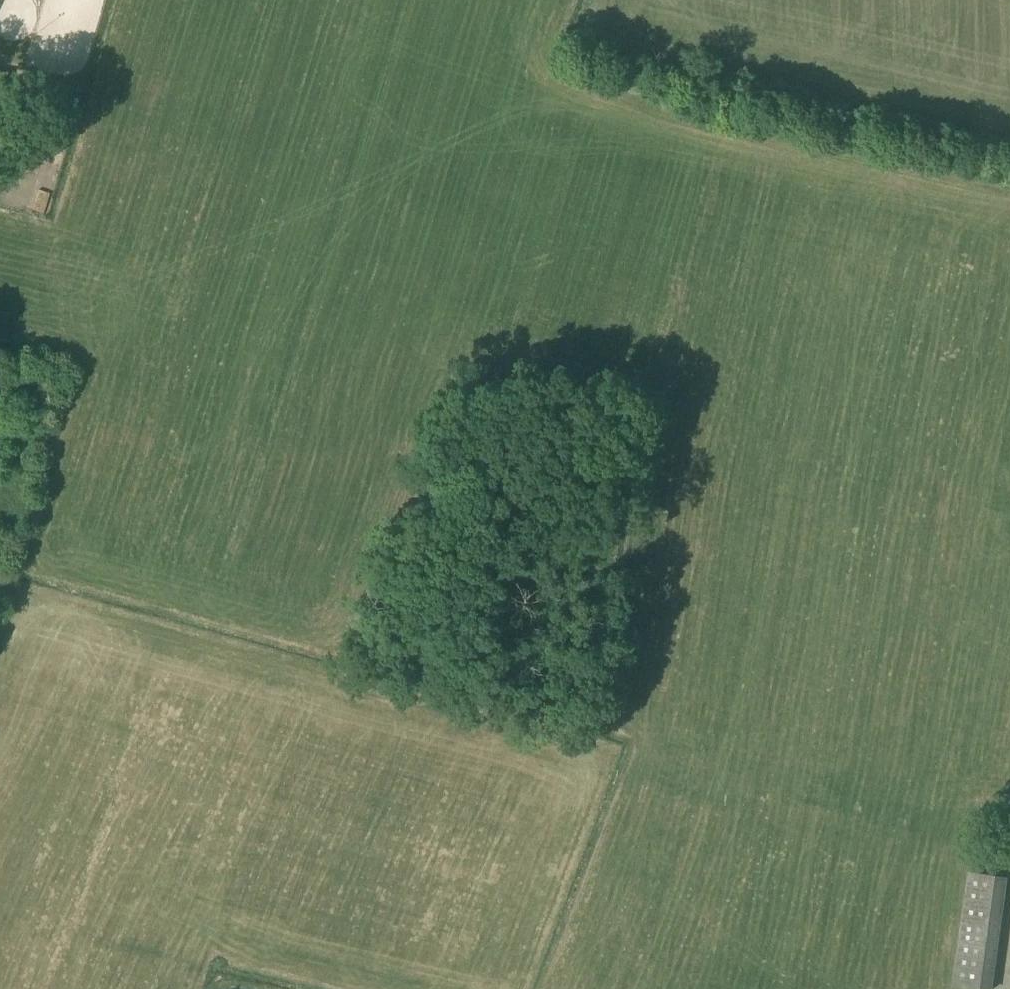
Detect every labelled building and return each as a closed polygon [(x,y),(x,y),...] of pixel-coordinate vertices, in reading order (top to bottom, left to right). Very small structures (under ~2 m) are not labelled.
[(8,72),(0,70),(0,90),(5,91),(8,72)] [(1008,878),(967,872),(952,986),(969,988),(992,988),(1008,878)]
